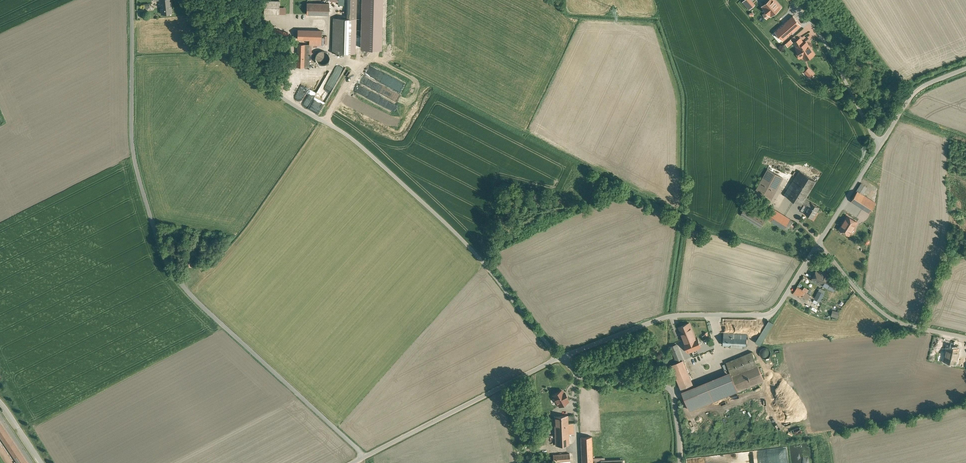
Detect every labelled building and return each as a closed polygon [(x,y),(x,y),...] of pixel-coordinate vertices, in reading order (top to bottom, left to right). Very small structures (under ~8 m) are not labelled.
[(160,0),(162,14),(167,13),(167,12),(171,11),(172,13),(171,5),(170,0),(160,0)] [(280,1),(264,0),(264,13),(279,14),(280,1)] [(775,0),(769,0),(763,6),(771,16),(781,7),(775,0)] [(308,2),(295,1),(294,14),(329,15),(329,3),(308,3),(308,2)] [(793,15),(775,31),(783,40),(801,25),(793,15)] [(356,19),(333,18),(333,52),(355,53),(356,19)] [(801,25),(783,40),(786,43),(804,28),(801,25)] [(289,34),(267,26),(265,32),(287,40),(289,34)] [(322,31),(298,30),(298,39),(309,39),(309,44),(310,44),(321,45),(322,31)] [(801,38),(794,42),(798,48),(804,44),(801,38)] [(798,48),(796,49),(799,53),(802,51),(804,55),(803,55),(806,59),(814,54),(811,48),(810,49),(806,42),(804,44),(798,48)] [(309,44),(297,44),(297,67),(309,67),(310,44),(309,44)] [(329,60),(330,58),(329,55),(328,53),(325,51),(323,51),(320,51),(318,53),(316,55),(316,58),(317,61),(318,63),(320,64),(323,65),(326,64),(328,63),(329,60)] [(186,89),(178,92),(184,108),(193,105),(186,89)] [(783,177),(768,169),(755,193),(770,201),(783,177)] [(800,171),(785,195),(801,205),(802,203),(805,199),(816,181),(800,171)] [(857,192),(851,201),(858,206),(864,196),(863,194),(867,187),(862,183),(857,191),(857,192)] [(876,203),(864,196),(858,206),(870,213),(876,203)] [(819,207),(811,202),(811,203),(805,199),(802,203),(808,207),(805,213),(813,218),(813,217),(813,218),(815,214),(819,207)] [(790,219),(773,208),(768,215),(767,218),(784,228),(790,219)] [(860,220),(849,213),(844,222),(853,228),(854,228),(860,220)] [(790,219),(784,228),(788,231),(794,221),(790,219)] [(853,228),(844,222),(840,229),(849,235),(853,228)] [(830,262),(818,254),(814,260),(826,268),(830,262)] [(825,273),(813,267),(808,278),(819,283),(825,273)] [(838,279),(825,273),(819,283),(832,290),(838,279)] [(805,291),(798,286),(792,293),(797,296),(798,294),(802,296),(805,291)] [(824,293),(819,290),(815,298),(820,301),(824,293)] [(773,323),(769,320),(755,342),(760,345),(773,323)] [(689,323),(679,327),(680,327),(683,333),(682,334),(684,339),(685,338),(686,342),(696,338),(689,323)] [(747,334),(723,332),(723,345),(746,346),(747,334)] [(697,338),(696,338),(686,342),(684,343),(688,351),(701,346),(697,338)] [(959,349),(948,346),(945,360),(956,363),(959,349)] [(770,355),(771,353),(770,350),(769,349),(767,347),(765,347),(763,348),(761,349),(760,351),(760,353),(760,355),(761,357),(763,358),(765,358),(767,358),(769,356),(770,355)] [(678,349),(672,351),(677,363),(683,360),(678,349)] [(752,351),(726,362),(730,371),(732,376),(758,366),(752,351)] [(677,363),(671,365),(681,389),(693,384),(683,360),(677,363)] [(758,366),(732,376),(738,391),(764,380),(758,366)] [(730,371),(682,391),(690,410),(738,391),(732,376),(730,371)] [(562,390),(553,395),(555,398),(558,402),(557,403),(558,403),(559,406),(568,401),(566,398),(567,397),(565,393),(564,393),(562,390)] [(568,415),(554,416),(555,445),(569,445),(568,416),(568,415)] [(2,429),(7,436),(8,435),(3,427),(0,422),(0,426),(2,429)] [(8,435),(7,436),(2,429),(0,430),(0,432),(21,462),(27,462),(21,454),(8,435)] [(19,462),(21,462),(0,432),(0,435),(19,462)] [(581,437),(582,462),(593,462),(593,461),(592,436),(581,437)] [(569,453),(553,455),(554,462),(570,461),(569,453)]
